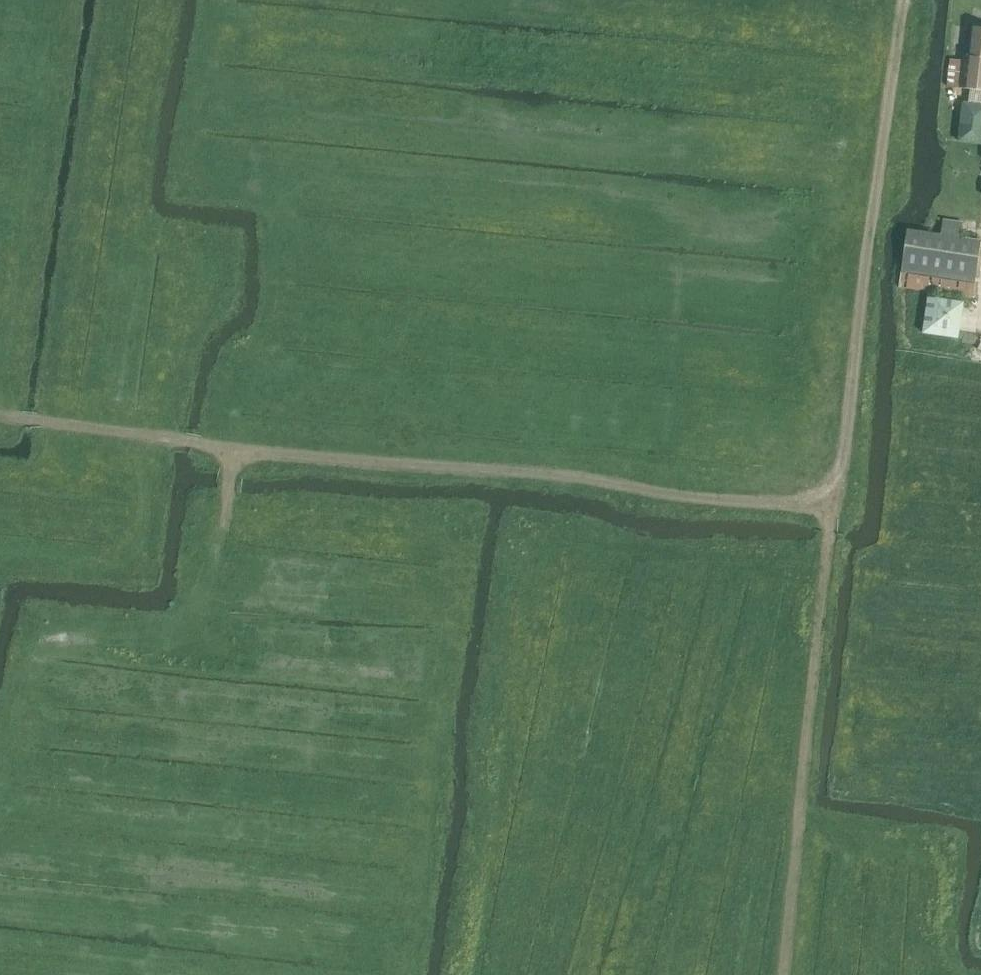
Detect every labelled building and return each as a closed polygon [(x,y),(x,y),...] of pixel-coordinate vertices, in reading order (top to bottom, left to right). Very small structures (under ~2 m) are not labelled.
[(970,104),(964,103),(959,141),(980,144),(980,29),(973,28),(969,57),(966,56),(965,61),(951,60),(948,87),(971,90),(970,104)] [(980,242),(961,239),(963,223),(943,220),(941,236),(907,231),(899,288),(973,298),(975,283),(980,242)] [(923,334),(959,340),(965,303),(929,297),(923,334)]
